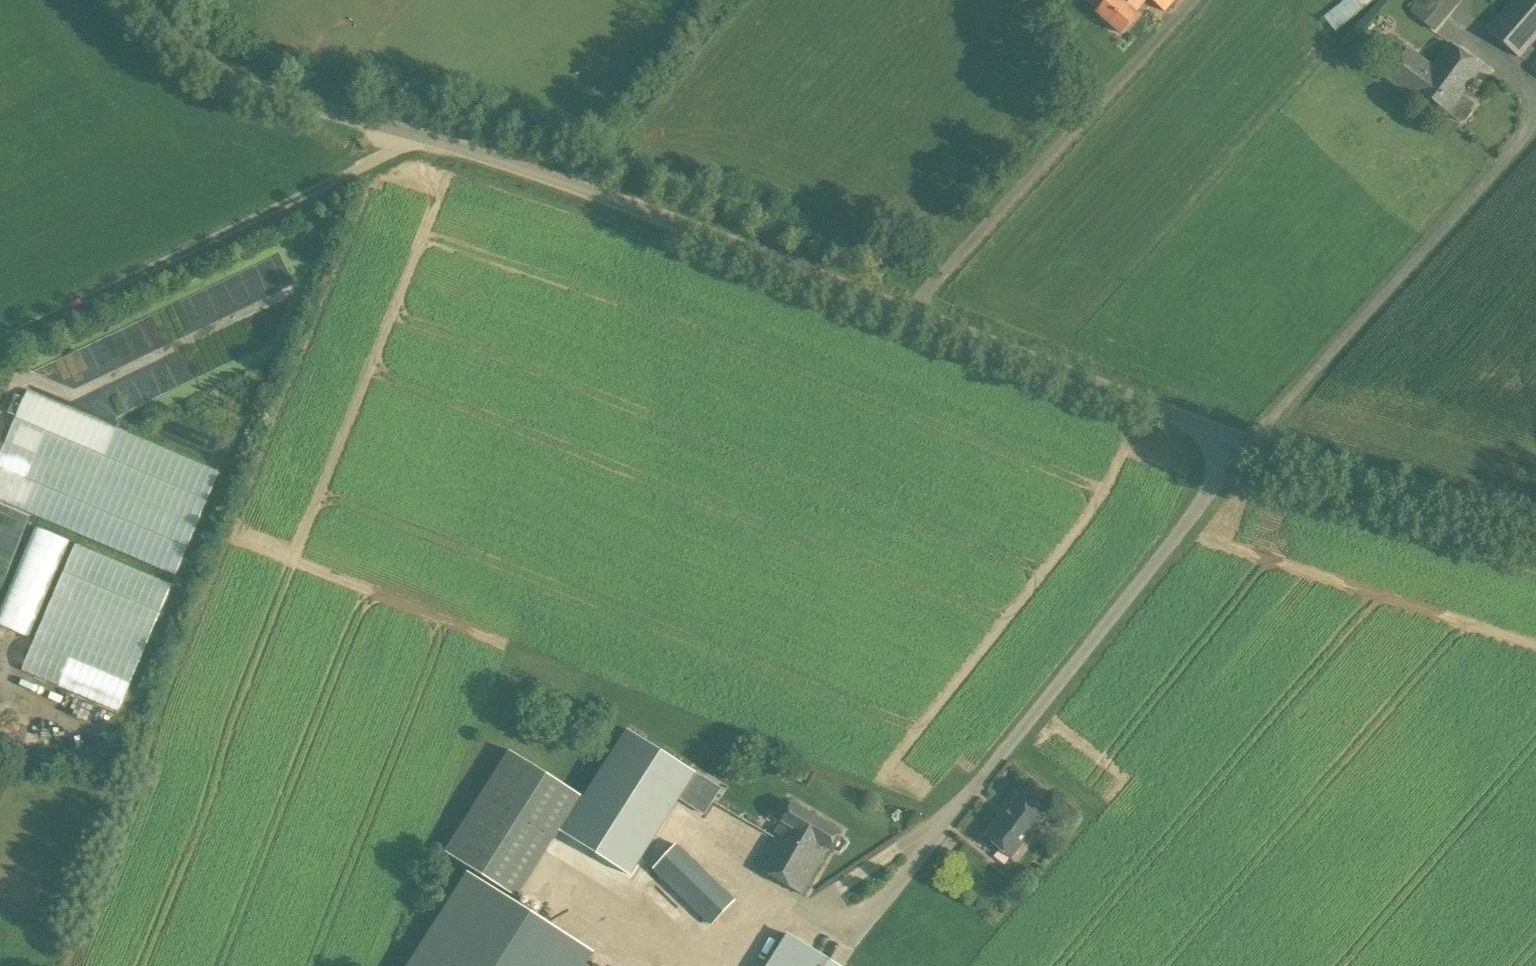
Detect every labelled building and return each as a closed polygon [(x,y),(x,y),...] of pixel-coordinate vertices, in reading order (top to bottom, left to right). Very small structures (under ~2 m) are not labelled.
[(1121,34),(1138,14),(1135,11),(1145,0),(1083,0),(1121,34)] [(1163,12),(1174,0),(1149,0),(1163,12)] [(1324,17),(1335,32),(1374,0),(1344,0),(1324,17)] [(1436,35),(1464,0),(1419,0),(1408,13),(1436,35)] [(1488,30),(1521,58),(1535,40),(1535,0),(1514,0),(1488,30)] [(1462,121),(1463,123),(1476,106),(1462,95),(1482,68),(1448,43),(1432,65),(1409,47),(1387,77),(1413,97),(1417,91),(1460,123),(1462,121)] [(219,471),(27,391),(24,400),(17,416),(0,456),(0,501),(176,575),(219,471)] [(8,413),(17,416),(24,400),(15,396),(8,413)] [(69,541),(35,526),(0,608),(0,624),(28,636),(69,541)] [(23,673),(118,712),(171,585),(78,544),(23,673)] [(629,874),(694,772),(626,729),(583,797),(580,795),(558,829),(629,874)] [(515,897),(580,795),(512,752),(447,853),(515,897)] [(712,802),(720,790),(695,773),(679,797),(692,805),(699,793),(712,802)] [(1018,797),(985,837),(1012,858),(1044,818),(1018,797)] [(756,868),(802,895),(840,830),(794,803),(756,868)] [(711,925),(735,900),(676,843),(653,868),(711,925)] [(596,953),(468,872),(408,965),(587,965),(596,953)] [(787,934),(767,965),(837,965),(787,934)]
